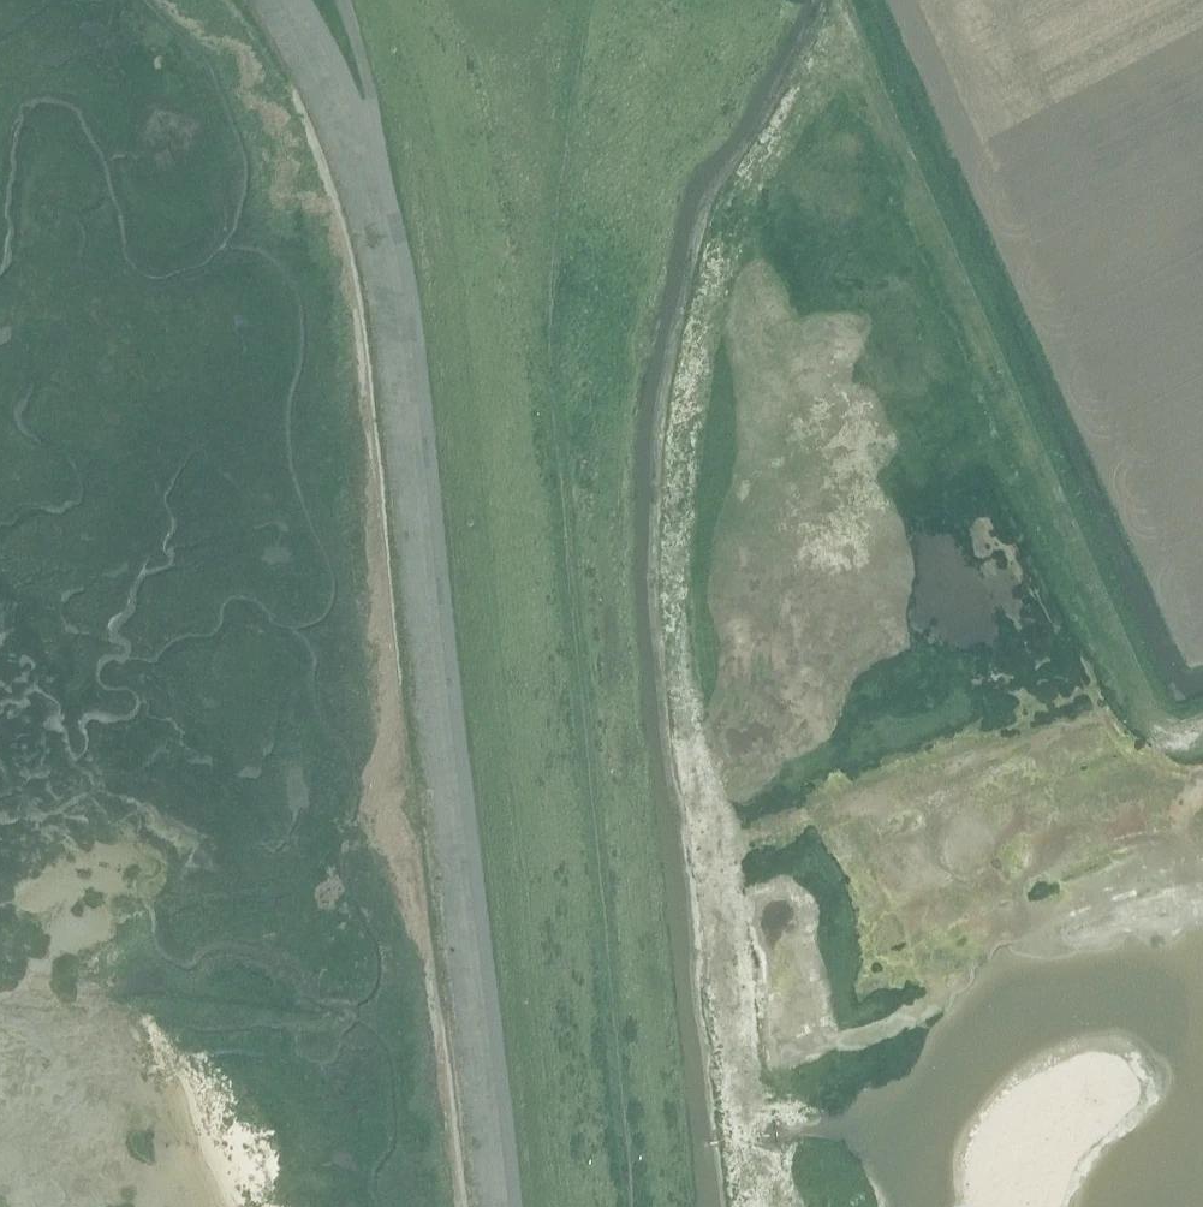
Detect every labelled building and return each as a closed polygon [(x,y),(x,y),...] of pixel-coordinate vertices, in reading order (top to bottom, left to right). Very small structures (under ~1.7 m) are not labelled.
[(1077,1164),(1038,1169),(1043,1203),(1081,1198),(1077,1164)]
